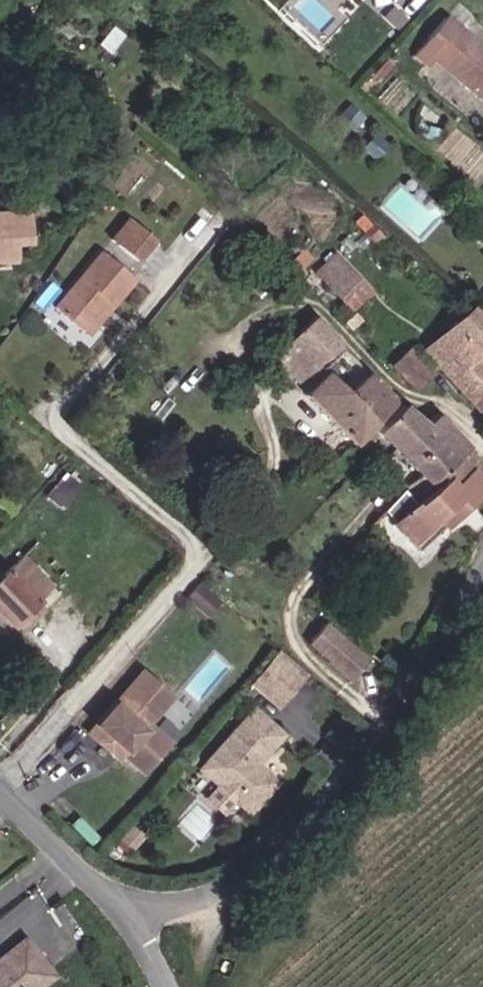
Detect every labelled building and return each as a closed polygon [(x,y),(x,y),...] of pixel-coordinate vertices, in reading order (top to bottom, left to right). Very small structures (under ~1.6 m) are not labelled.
[(107,9),(116,0),(99,0),(107,9)] [(461,30),(447,17),(415,52),(428,64),(434,58),(482,102),(482,50),(461,30)] [(22,211),(0,212),(0,250),(9,250),(9,242),(24,241),(22,211)] [(137,262),(155,241),(131,220),(112,240),(137,262)] [(55,306),(83,330),(107,303),(113,308),(138,280),(105,249),(55,306)] [(9,250),(0,250),(0,260),(10,260),(9,250)] [(325,276),(344,296),(361,277),(342,258),(325,276)] [(370,286),(361,277),(344,296),(351,303),(370,286)] [(475,306),(482,314),(482,298),(475,306)] [(89,335),(113,308),(107,303),(83,330),(89,335)] [(349,439),(353,435),(386,402),(390,394),(371,375),(361,365),(341,384),(315,358),(335,337),(313,311),(280,341),(272,333),(262,342),(303,387),(301,389),(349,439)] [(473,311),(454,331),(449,328),(444,333),(448,337),(428,358),(482,413),(482,356),(479,351),(482,347),(482,322),(473,311)] [(431,367),(425,361),(409,344),(391,358),(414,382),(431,367)] [(374,426),(393,446),(419,421),(400,401),(374,426)] [(403,487),(418,502),(433,488),(428,482),(453,457),(421,423),(419,421),(393,446),(417,472),(403,487)] [(418,502),(416,504),(400,489),(375,516),(411,551),(481,482),(478,477),(482,471),(482,461),(466,444),(453,457),(428,482),(433,488),(418,502)] [(66,473),(44,497),(56,508),(78,485),(66,473)] [(66,580),(34,546),(16,563),(49,596),(66,580)] [(16,563),(0,579),(0,619),(19,638),(43,617),(36,609),(49,596),(16,563)] [(218,598),(197,580),(185,594),(206,612),(218,598)] [(324,623),(310,639),(335,659),(331,662),(351,679),(366,659),(324,623)] [(286,693),(303,673),(276,650),(260,669),(286,693)] [(276,704),(286,693),(260,669),(250,681),(276,704)] [(156,754),(134,735),(158,708),(128,682),(74,744),(97,764),(101,760),(129,784),(156,754)] [(275,781),(251,760),(261,749),(264,752),(281,733),(251,707),(199,767),(250,811),(275,781)] [(24,944),(0,963),(0,986),(44,986),(53,980),(24,944)]
